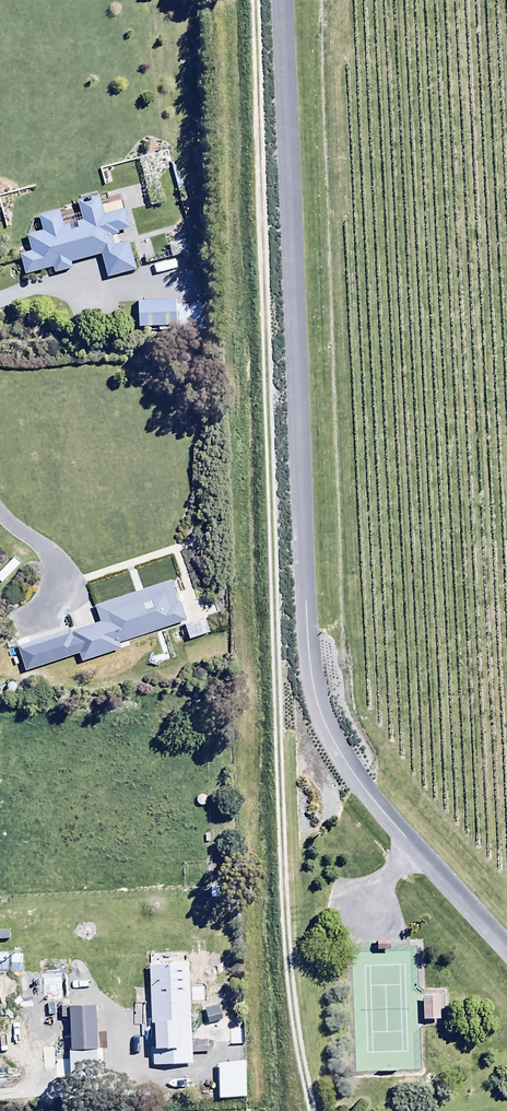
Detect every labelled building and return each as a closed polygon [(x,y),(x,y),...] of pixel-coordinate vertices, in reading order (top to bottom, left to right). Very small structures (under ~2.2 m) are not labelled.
[(73,271),(72,266),(103,258),(109,282),(136,275),(128,244),(116,247),(114,239),(119,237),(118,235),(131,232),(126,212),(106,217),(101,199),(78,204),(83,223),(78,225),(79,231),(73,232),(71,227),(64,229),(60,213),(39,218),(43,233),(27,238),(31,254),(20,256),(25,279),(54,271),(56,276),(73,271)] [(206,307),(177,308),(177,302),(139,303),(139,331),(206,329),(206,307)] [(171,586),(95,608),(101,626),(72,635),(82,666),(123,654),(121,646),(186,626),(180,605),(177,606),(171,586)] [(194,1069),(193,1057),(211,1057),(211,1050),(193,1050),(191,964),(149,965),(150,1028),(156,1028),(156,1056),(153,1056),(153,1070),(194,1069)] [(438,995),(421,996),(422,1020),(439,1019),(438,995)] [(219,1008),(205,1012),(209,1026),(222,1022),(219,1008)] [(72,1055),(95,1054),(98,1054),(96,1010),(70,1011),(72,1055)] [(56,1049),(43,1050),(44,1075),(57,1074),(56,1049)] [(95,1054),(72,1055),(70,1055),(70,1068),(96,1067),(95,1054)]
